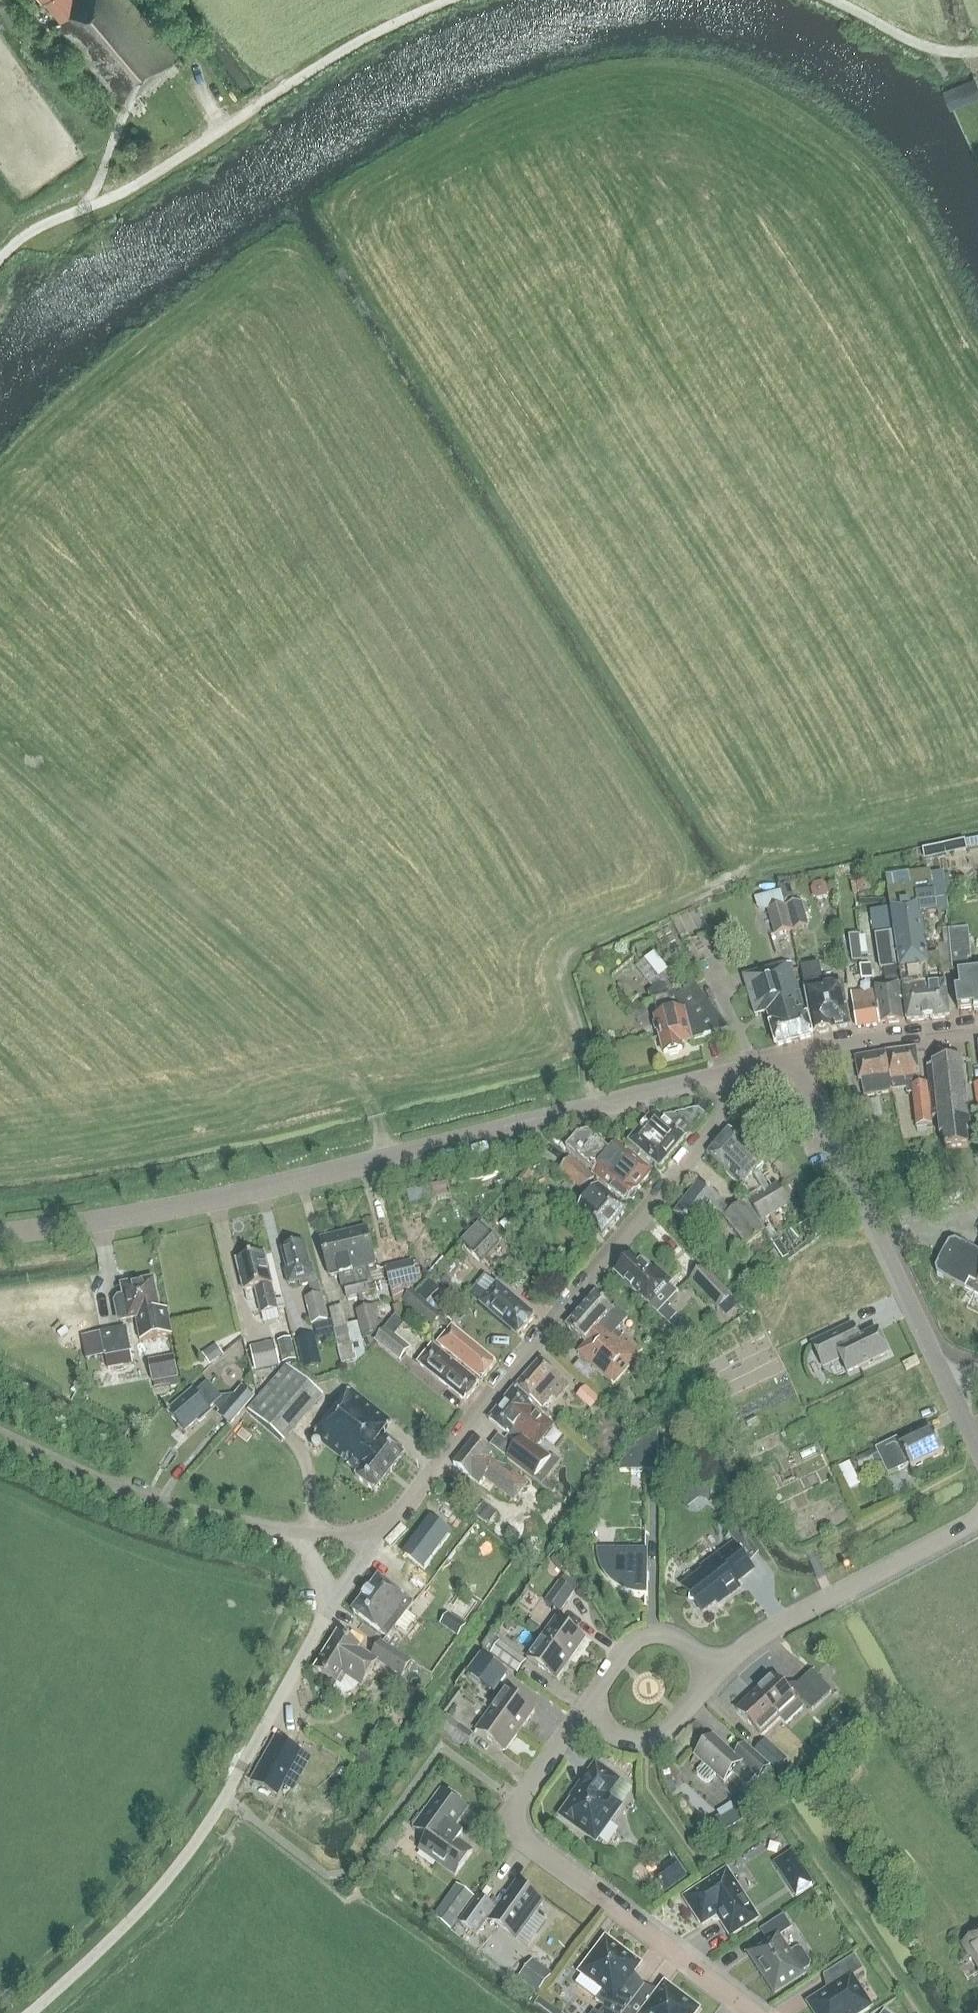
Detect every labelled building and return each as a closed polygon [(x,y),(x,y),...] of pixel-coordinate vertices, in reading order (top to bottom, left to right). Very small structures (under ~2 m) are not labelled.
[(41,2),(43,1),(60,22),(55,25),(121,104),(176,56),(127,0),(39,0),(41,2)] [(976,89),(973,81),(945,92),(952,109),(977,98),(977,93),(976,89)] [(895,948),(899,969),(925,966),(928,965),(921,914),(935,912),(930,885),(930,882),(928,870),(909,873),(911,888),(888,891),(890,907),(889,907),(890,916),(893,934),(895,948)] [(855,882),(857,894),(872,891),(870,879),(855,882)] [(774,935),(808,925),(802,901),(767,911),(774,935)] [(957,1009),(973,1007),(973,1010),(977,1009),(977,972),(968,973),(967,959),(971,959),(968,929),(948,931),(951,973),(957,972),(959,990),(954,990),(957,1009)] [(891,949),(895,948),(893,934),(875,936),(879,968),(882,968),(882,971),(893,969),(891,949)] [(849,937),(853,961),(862,960),(858,935),(849,937)] [(899,969),(895,948),(891,949),(893,969),(882,971),(884,984),(874,986),(874,989),(880,1023),(901,1021),(898,1002),(902,997),(900,979),(899,969)] [(636,967),(652,988),(666,977),(663,974),(668,970),(654,953),(636,967)] [(775,1046),(811,1036),(805,1015),(790,962),(743,976),(754,1015),(766,1012),(769,1023),(768,1023),(775,1046)] [(830,1029),(848,1025),(840,983),(822,987),(817,964),(800,967),(813,1032),(830,1029)] [(860,966),(861,979),(872,978),(870,964),(860,966)] [(925,966),(899,969),(900,979),(901,978),(906,1021),(949,1017),(945,982),(926,984),(925,966)] [(662,1053),(666,1052),(670,1053),(675,1052),(678,1049),(680,1048),(679,1044),(690,1041),(689,1039),(703,1036),(702,1034),(726,1028),(691,983),(673,997),(664,986),(658,983),(648,993),(652,998),(657,1017),(654,1018),(662,1053)] [(855,1027),(880,1023),(874,989),(850,992),(855,1027)] [(930,1118),(932,1117),(927,1084),(914,1085),(913,1081),(917,1080),(914,1048),(885,1052),(891,1090),(905,1088),(906,1093),(911,1092),(915,1125),(916,1125),(917,1131),(926,1130),(926,1124),(931,1124),(930,1118)] [(891,1090),(885,1052),(855,1057),(862,1095),(891,1090)] [(927,1084),(932,1117),(936,1116),(938,1134),(941,1134),(944,1148),(967,1146),(965,1130),(969,1130),(961,1058),(931,1061),(931,1065),(927,1065),(929,1084),(927,1084)] [(674,1114),(671,1114),(659,1117),(655,1114),(649,1116),(627,1141),(658,1166),(682,1137),(673,1129),(678,1122),(688,1130),(703,1113),(697,1108),(694,1109),(694,1108),(685,1111),(682,1112),(674,1114)] [(761,1193),(753,1179),(764,1164),(728,1128),(727,1129),(707,1152),(725,1172),(740,1186),(759,1220),(787,1204),(775,1184),(761,1193)] [(565,1152),(570,1156),(590,1174),(608,1155),(601,1150),(602,1149),(587,1136),(576,1138),(565,1152)] [(617,1144),(608,1155),(590,1174),(593,1177),(593,1178),(624,1203),(625,1201),(630,1201),(634,1196),(634,1191),(651,1171),(617,1144)] [(590,1180),(593,1178),(593,1177),(590,1174),(570,1156),(558,1169),(581,1190),(588,1183),(590,1180)] [(803,1187),(784,1158),(773,1165),(784,1182),(782,1183),(790,1195),(803,1187)] [(524,1186),(533,1174),(525,1168),(517,1180),(524,1186)] [(590,1180),(588,1183),(590,1185),(579,1199),(574,1199),(569,1205),(570,1210),(576,1215),(576,1216),(600,1237),(625,1209),(590,1180)] [(413,1189),(416,1202),(450,1195),(447,1181),(413,1189)] [(744,1245),(764,1231),(742,1201),(730,1210),(719,1202),(720,1200),(697,1183),(673,1213),(696,1231),(714,1208),(723,1215),(722,1216),(744,1245)] [(480,1224),(462,1242),(481,1262),(500,1243),(480,1224)] [(364,1228),(342,1234),(357,1295),(368,1293),(366,1283),(371,1282),(367,1268),(374,1266),(364,1228)] [(357,1295),(342,1234),(319,1239),(329,1277),(337,1275),(340,1288),(343,1287),(345,1298),(357,1295)] [(954,1239),(947,1241),(934,1268),(936,1275),(977,1296),(977,1252),(954,1239)] [(310,1326),(312,1325),(327,1321),(317,1283),(315,1283),(310,1264),(308,1264),(302,1243),(280,1249),(285,1270),(283,1270),(286,1284),(298,1281),(299,1287),(307,1285),(310,1295),(303,1297),(310,1326)] [(260,1313),(276,1309),(270,1284),(262,1252),(235,1259),(243,1291),(253,1288),(260,1313)] [(613,1273),(655,1313),(683,1338),(691,1329),(664,1304),(675,1292),(666,1284),(668,1282),(654,1269),(652,1271),(641,1260),(638,1263),(630,1255),(613,1273)] [(418,1283),(413,1260),(385,1267),(395,1306),(409,1289),(408,1285),(418,1283)] [(690,1279),(717,1308),(729,1297),(731,1296),(703,1266),(690,1279)] [(516,1335),(533,1315),(496,1284),(494,1286),(487,1281),(481,1275),(467,1292),(474,1297),(480,1303),(479,1303),(516,1335)] [(121,1286),(123,1297),(118,1298),(113,1304),(117,1325),(135,1321),(138,1340),(170,1334),(165,1310),(156,1312),(151,1281),(121,1286)] [(460,1332),(419,1299),(410,1291),(402,1300),(432,1325),(437,1319),(448,1329),(436,1343),(480,1379),(495,1362),(460,1332)] [(611,1384),(641,1351),(615,1327),(622,1319),(594,1294),(565,1327),(585,1344),(577,1353),(611,1384)] [(355,1311),(362,1337),(380,1333),(373,1306),(355,1311)] [(400,1360),(410,1347),(395,1335),(404,1323),(395,1316),(375,1341),(400,1360)] [(365,1352),(357,1322),(347,1325),(332,1329),(341,1364),(357,1360),(365,1352)] [(852,1325),(812,1344),(823,1367),(840,1359),(847,1373),(888,1354),(877,1331),(859,1339),(852,1325)] [(132,1364),(132,1360),(126,1328),(101,1332),(107,1369),(132,1364)] [(309,1337),(298,1340),(305,1370),(321,1366),(317,1351),(313,1352),(309,1337)] [(277,1341),(282,1363),(295,1359),(290,1338),(277,1341)] [(279,1365),(273,1341),(250,1347),(256,1371),(279,1365)] [(202,1354),(210,1365),(223,1355),(216,1344),(202,1354)] [(462,1400),(477,1382),(431,1344),(416,1363),(462,1400)] [(174,1356),(148,1361),(152,1383),(178,1378),(174,1356)] [(554,1399),(567,1384),(538,1359),(515,1386),(540,1407),(550,1395),(554,1399)] [(295,1441),(332,1393),(291,1361),(254,1409),(295,1441)] [(209,1411),(208,1409),(209,1408),(208,1408),(219,1398),(206,1382),(194,1393),(191,1390),(166,1413),(183,1432),(196,1420),(197,1422),(209,1411)] [(590,1384),(581,1396),(596,1408),(606,1397),(590,1384)] [(229,1427),(255,1397),(241,1386),(216,1416),(229,1427)] [(374,1491),(403,1453),(379,1435),(390,1421),(348,1388),(312,1436),(347,1463),(346,1464),(356,1472),(353,1475),(374,1491)] [(532,1479),(546,1462),(532,1451),(552,1424),(531,1407),(531,1405),(512,1389),(488,1420),(504,1432),(510,1435),(519,1443),(506,1459),(532,1479)] [(657,1472),(657,1429),(644,1437),(633,1447),(623,1458),(617,1472),(657,1472)] [(932,1431),(900,1446),(896,1438),(874,1449),(886,1474),(907,1464),(909,1468),(942,1452),(932,1431)] [(512,1500),(526,1482),(489,1454),(490,1452),(473,1438),(452,1464),(478,1484),(483,1477),(512,1500)] [(874,1463),(868,1452),(851,1461),(847,1454),(833,1461),(841,1476),(859,1466),(860,1470),(874,1463)] [(685,1509),(698,1499),(697,1491),(711,1494),(714,1481),(694,1476),(672,1494),(685,1509)] [(489,1525),(497,1514),(483,1503),(474,1514),(489,1525)] [(753,1569),(733,1543),(701,1568),(703,1570),(682,1586),(701,1612),(722,1596),(724,1599),(739,1588),(735,1583),(753,1569)] [(645,1550),(598,1550),(599,1562),(604,1573),(611,1583),(621,1591),(632,1595),(644,1597),(644,1605),(645,1605),(645,1550)] [(558,1570),(564,1565),(557,1555),(550,1560),(558,1570)] [(560,1613),(579,1586),(563,1575),(545,1602),(560,1613)] [(387,1636),(412,1601),(377,1576),(351,1611),(387,1636)] [(441,1627),(458,1638),(466,1627),(449,1615),(441,1627)] [(555,1619),(541,1638),(570,1659),(584,1639),(555,1619)] [(536,1634),(541,1627),(530,1620),(525,1627),(536,1634)] [(401,1675),(411,1660),(380,1641),(371,1656),(358,1647),(359,1646),(337,1632),(314,1667),(336,1681),(342,1673),(360,1684),(376,1659),(401,1675)] [(556,1678),(570,1659),(541,1638),(527,1658),(556,1678)] [(491,1655),(517,1673),(526,1661),(499,1642),(491,1655)] [(508,1673),(480,1654),(466,1674),(494,1694),(508,1673)] [(772,1676),(754,1693),(779,1719),(796,1702),(772,1676)] [(824,1700),(804,1679),(792,1691),(812,1711),(824,1700)] [(504,1690),(490,1710),(519,1731),(533,1711),(504,1690)] [(736,1710),(761,1736),(779,1719),(754,1693),(736,1710)] [(505,1751),(519,1731),(490,1710),(476,1730),(505,1751)] [(464,1748),(473,1735),(447,1715),(437,1728),(464,1748)] [(275,1736),(250,1782),(279,1797),(303,1752),(275,1736)] [(745,1744),(734,1756),(712,1736),(694,1756),(702,1763),(696,1770),(696,1774),(704,1781),(708,1781),(715,1774),(723,1782),(731,1774),(746,1787),(754,1777),(757,1780),(769,1766),(745,1744)] [(754,1751),(775,1771),(787,1759),(765,1739),(754,1751)] [(560,1816),(595,1841),(620,1806),(607,1797),(619,1780),(595,1763),(570,1798),(572,1799),(560,1816)] [(343,1778),(347,1771),(338,1766),(334,1773),(343,1778)] [(413,1828),(427,1838),(419,1850),(455,1876),(472,1852),(456,1841),(460,1835),(462,1836),(462,1835),(452,1828),(466,1809),(440,1790),(413,1828)] [(744,1803),(734,1810),(742,1823),(753,1816),(744,1803)] [(781,1857),(799,1896),(819,1887),(801,1847),(781,1857)] [(674,1859),(653,1874),(665,1892),(686,1877),(674,1859)] [(756,1918),(726,1872),(685,1898),(702,1924),(710,1918),(721,1921),(730,1935),(756,1918)] [(490,1919),(489,1921),(515,1940),(542,1902),(516,1884),(496,1911),(478,1898),(460,1924),(473,1934),(486,1916),(490,1919)] [(475,1899),(457,1887),(434,1919),(451,1932),(475,1899)] [(809,1967),(810,1963),(801,1949),(796,1948),(788,1954),(777,1938),(792,1929),(783,1915),(759,1930),(767,1942),(750,1954),(775,1992),(802,1975),(800,1973),(809,1967)] [(961,1943),(968,1955),(970,1954),(977,1967),(977,1932),(961,1943)] [(638,1993),(624,1983),(637,1965),(605,1940),(581,1972),(582,1973),(575,1982),(596,1998),(595,2000),(603,2007),(599,2012),(623,2012),(638,1993)] [(809,2004),(815,2012),(858,2012),(868,2006),(849,1978),(862,1970),(853,1956),(826,1973),(835,1987),(809,2004)] [(530,1963),(518,1979),(537,1993),(549,1977),(530,1963)] [(638,1993),(623,2012),(694,2012),(696,2009),(664,1985),(651,2003),(638,1993)]
